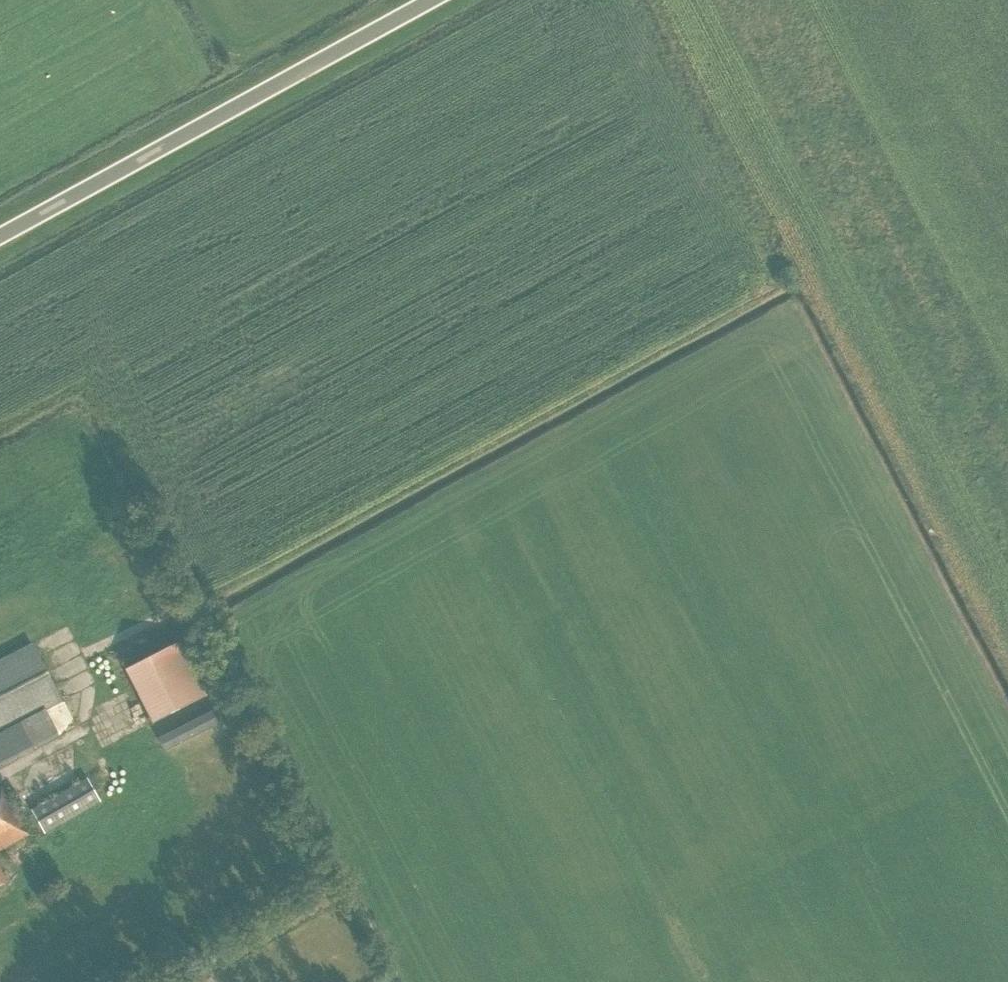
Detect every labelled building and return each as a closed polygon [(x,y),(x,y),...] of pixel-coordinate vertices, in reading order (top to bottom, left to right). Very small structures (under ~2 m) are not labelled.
[(206,696),(179,642),(125,670),(152,723),(206,696)] [(45,711),(62,703),(32,645),(0,662),(0,735),(45,711)] [(45,711),(0,735),(0,764),(57,735),(45,711)] [(101,802),(87,778),(31,810),(44,834),(101,802)] [(28,837),(3,787),(0,789),(0,852),(28,837)]
